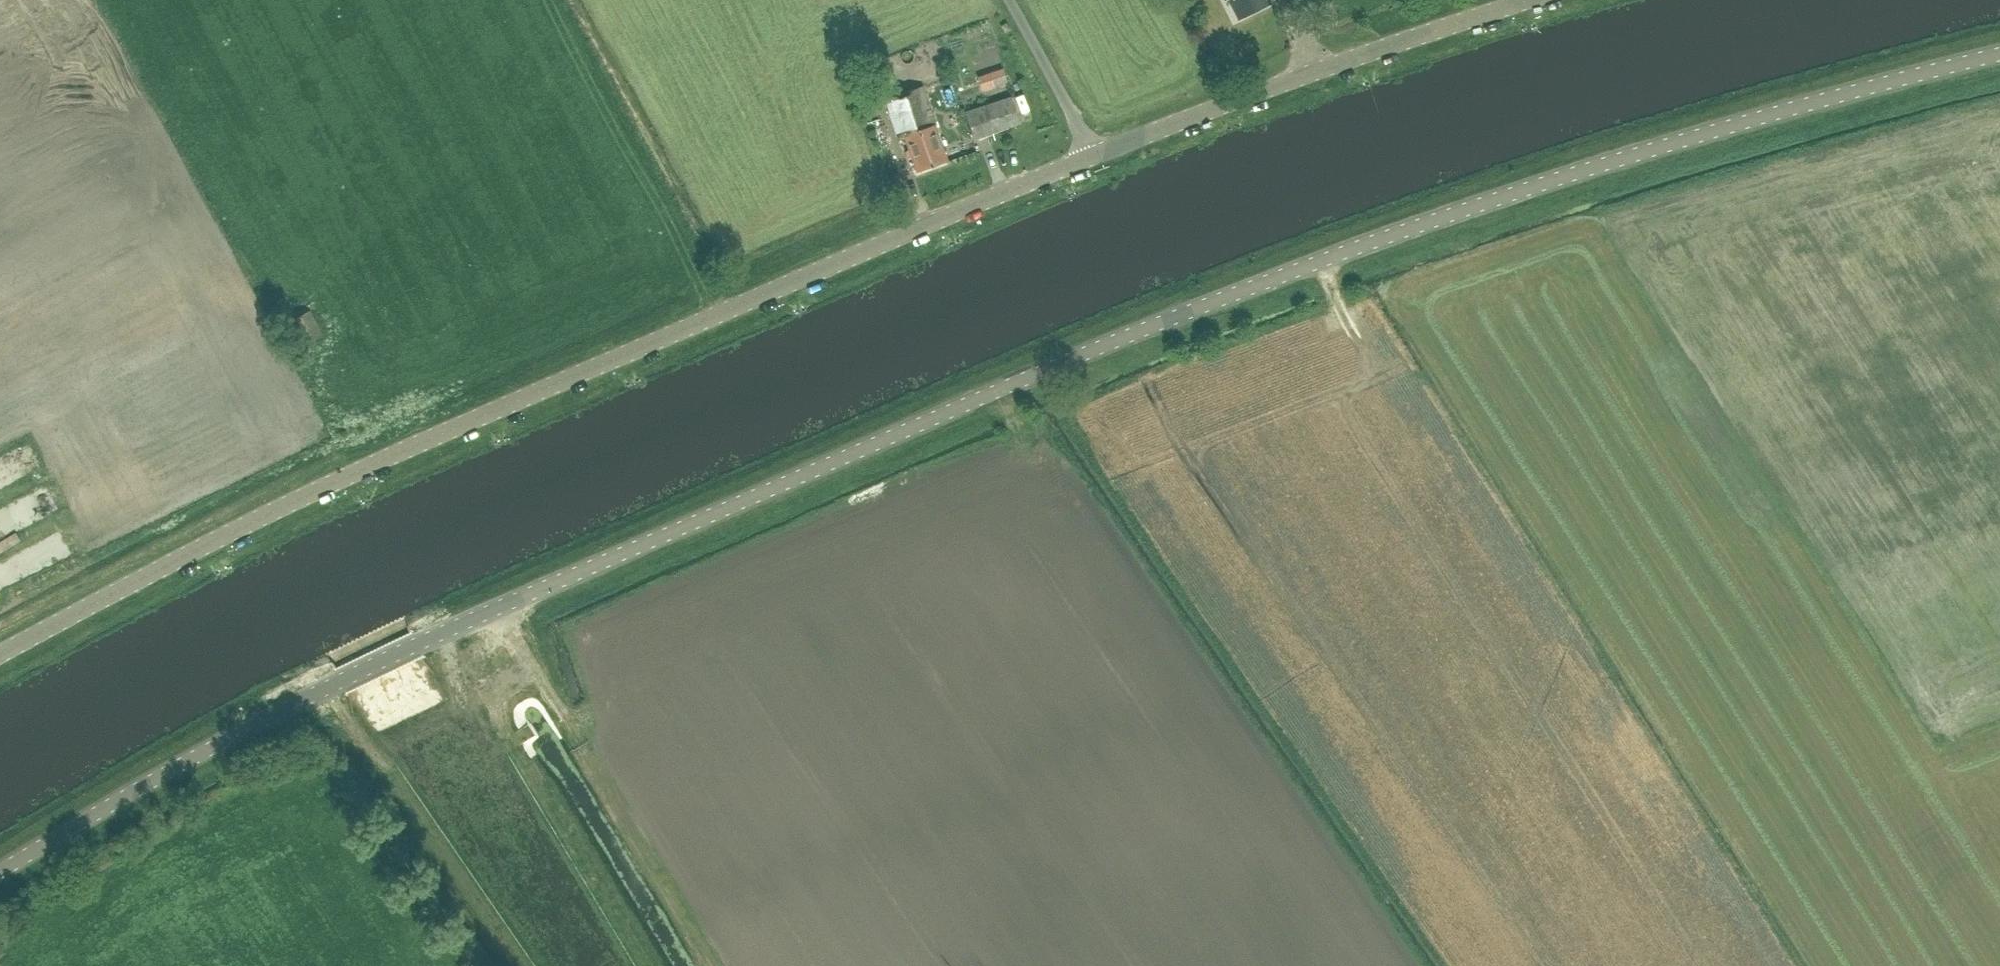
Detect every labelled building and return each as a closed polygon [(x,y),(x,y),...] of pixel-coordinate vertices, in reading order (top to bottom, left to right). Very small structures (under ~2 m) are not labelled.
[(1240,18),(1269,3),(1267,0),(1231,0),(1240,18)] [(980,78),(985,92),(1011,83),(1007,69),(980,78)] [(937,127),(921,84),(884,98),(899,136),(904,134),(918,170),(948,160),(936,128),(937,127)] [(1021,103),(1027,119),(1038,115),(1032,99),(1021,103)] [(1019,125),(1011,101),(967,115),(975,139),(1019,125)] [(163,485),(152,492),(160,504),(171,497),(163,485)] [(40,506),(48,523),(58,519),(51,501),(40,506)]
